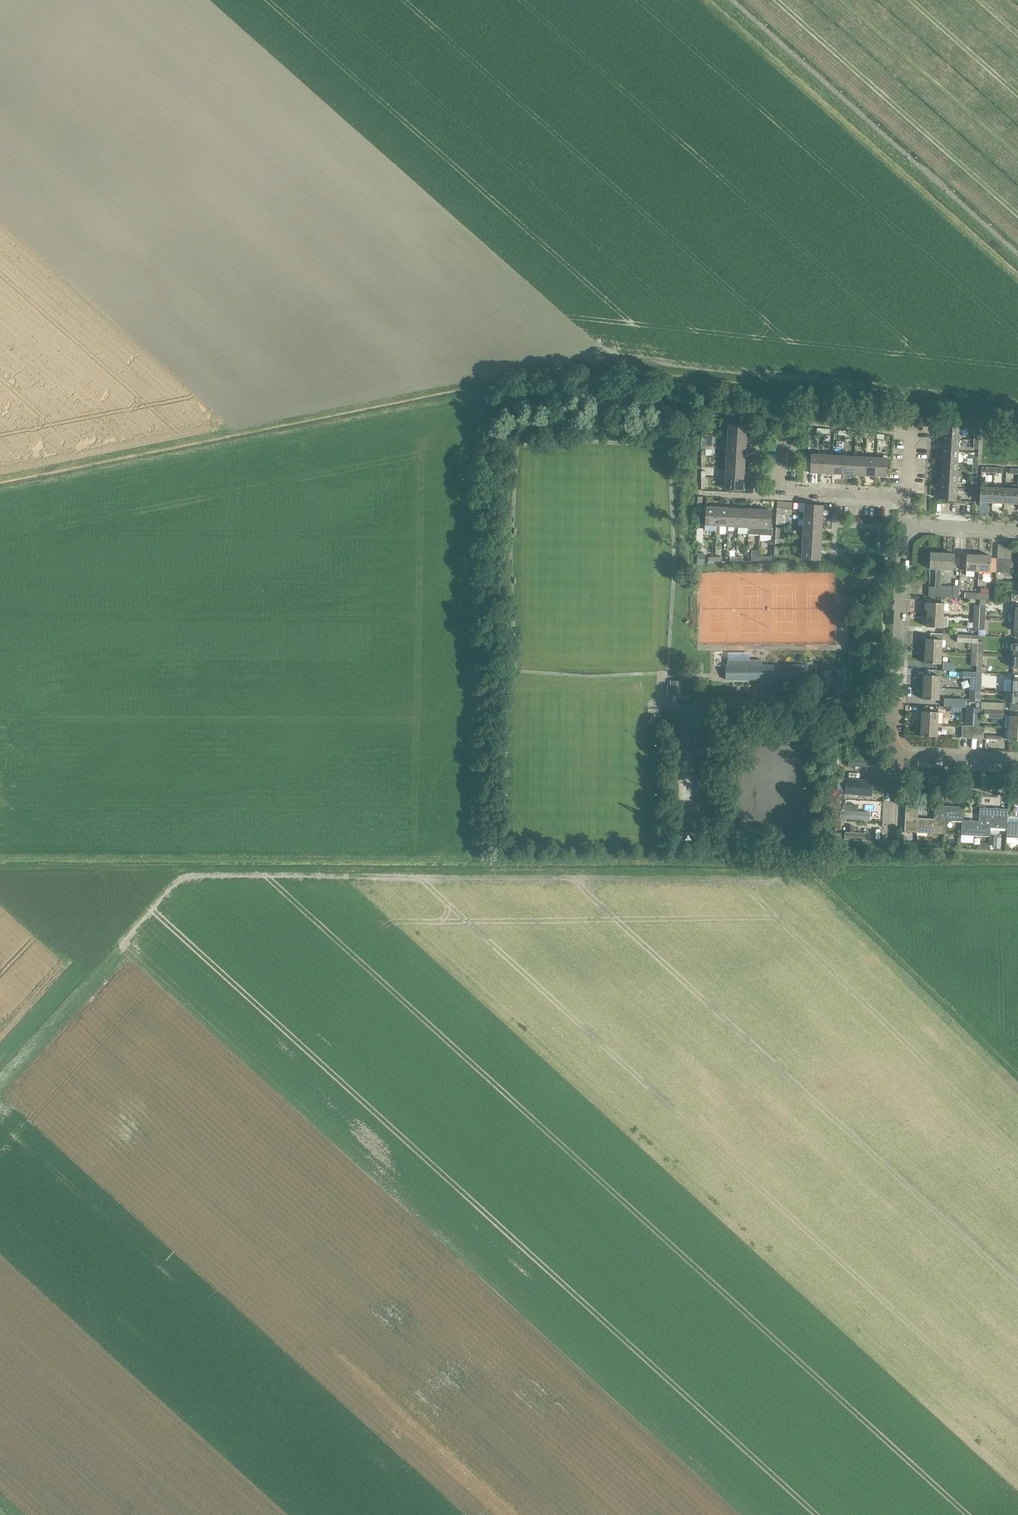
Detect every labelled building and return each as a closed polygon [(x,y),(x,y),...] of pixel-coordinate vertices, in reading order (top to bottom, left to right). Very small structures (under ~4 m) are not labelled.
[(725,431),(725,435),(747,436),(748,425),(730,424),(729,431),(725,431)] [(960,427),(945,426),(944,438),(959,439),(960,427)] [(747,436),(725,435),(725,439),(729,440),(729,446),(747,446),(747,436)] [(959,439),(944,438),(943,451),(958,451),(959,439)] [(747,446),(729,446),(728,453),(725,453),(725,456),(746,457),(747,446)] [(823,473),(824,451),(822,451),(820,451),(820,454),(813,454),(812,472),(823,473)] [(834,473),(835,455),(827,455),(828,452),(827,452),(824,451),(823,473),(834,473)] [(958,451),(943,451),(942,463),(957,464),(961,464),(962,458),(958,458),(958,451)] [(842,456),(835,455),(834,473),(844,474),(845,453),(842,453),(842,456)] [(850,453),(845,453),(844,474),(855,474),(856,457),(850,456),(850,453)] [(864,457),(856,457),(855,474),(866,475),(867,454),(864,454),(864,457)] [(872,454),(867,454),(866,475),(877,475),(878,457),(872,457),(872,454)] [(885,458),(878,457),(877,475),(888,476),(889,455),(885,455),(885,458)] [(746,457),(725,456),(724,461),(728,461),(728,467),(746,468),(746,457)] [(957,464),(942,463),(942,475),(957,476),(962,476),(962,471),(957,471),(957,464)] [(746,468),(728,467),(728,475),(724,475),(724,478),(745,479),(746,468)] [(957,476),(942,475),(941,487),(956,488),(957,476)] [(745,479),(724,478),(724,483),(727,483),(727,489),(745,490),(745,479)] [(1012,488),(1005,488),(1004,503),(1016,504),(1017,489),(1017,484),(1012,484),(1012,488)] [(956,488),(941,487),(940,500),(960,500),(960,495),(956,495),(956,488)] [(993,487),(981,487),(980,502),(992,502),(993,487)] [(1005,488),(993,487),(992,502),(1004,503),(1005,488)] [(792,502),(777,501),(777,507),(776,520),(781,520),(781,521),(783,522),(785,520),(786,517),(784,515),(781,514),(792,515),(792,502)] [(821,560),(824,505),(806,504),(805,512),(802,512),(802,520),(805,520),(803,559),(821,560)] [(706,507),(705,525),(713,526),(713,528),(717,528),(718,507),(706,507)] [(730,508),(718,507),(717,528),(720,528),(720,526),(729,527),(730,508)] [(740,509),(730,508),(729,527),(734,527),(735,529),(739,530),(740,509)] [(750,509),(740,509),(739,530),(742,530),(742,527),(749,528),(750,509)] [(760,535),(761,510),(750,509),(749,528),(749,535),(760,535)] [(772,510),(761,510),(760,535),(773,536),(773,528),(771,528),(772,510)] [(930,568),(936,569),(942,569),(943,553),(930,552),(930,568)] [(955,554),(943,553),(942,569),(954,570),(955,554)] [(966,570),(973,571),(973,574),(978,574),(978,571),(979,555),(967,554),(966,570)] [(991,556),(979,555),(978,571),(978,574),(978,576),(983,576),(983,571),(990,572),(991,556)] [(936,569),(935,583),(935,587),(929,586),(928,596),(940,597),(940,591),(941,585),(942,569),(936,569)] [(929,584),(923,584),(924,579),(912,579),(911,595),(928,596),(929,586),(929,584)] [(928,602),(927,614),(943,615),(944,603),(928,602)] [(1015,614),(1009,614),(1009,619),(1015,619),(1017,619),(1017,607),(1016,607),(1015,614)] [(943,615),(927,614),(926,626),(943,627),(943,615)] [(926,639),(925,651),(941,652),(942,640),(926,639)] [(1013,650),(1010,650),(1010,655),(1013,655),(1017,656),(1017,643),(1013,643),(1013,650)] [(941,652),(925,651),(925,663),(941,664),(941,652)] [(756,665),(726,665),(726,680),(808,679),(808,664),(760,664),(760,660),(756,660),(756,665)] [(955,662),(943,662),(943,670),(955,670),(955,662)] [(847,688),(847,668),(837,668),(837,688),(847,688)] [(924,675),(924,687),(939,688),(940,676),(924,675)] [(669,681),(669,691),(678,691),(678,681),(669,681)] [(939,688),(924,687),(923,699),(939,700),(939,688)] [(1010,692),(1010,704),(1017,704),(1017,692),(1010,692)] [(966,707),(966,699),(944,698),(944,706),(966,707)] [(938,707),(928,707),(928,711),(922,711),(921,723),(938,724),(938,723),(943,724),(944,713),(938,712),(938,707)] [(1009,728),(1017,728),(1017,716),(1009,716),(1009,728)] [(938,724),(921,723),(921,735),(937,736),(938,724)] [(973,726),(968,725),(962,725),(962,738),(973,738),(973,726)] [(979,726),(973,726),(973,738),(984,739),(985,726),(979,726)] [(1009,728),(1008,740),(1017,741),(1017,728),(1009,728)] [(874,760),(847,759),(847,766),(874,767),(874,760)] [(852,786),(852,791),(864,792),(864,787),(872,788),(872,781),(845,779),(845,786),(852,786)] [(935,805),(934,815),(940,815),(940,824),(946,824),(946,821),(962,821),(962,820),(963,820),(964,807),(935,805)] [(844,810),(843,818),(870,819),(870,812),(861,811),(861,806),(853,806),(853,811),(844,810)] [(980,807),(979,817),(985,817),(985,826),(991,826),(991,823),(1007,824),(1007,822),(1008,809),(980,807)] [(918,818),(918,825),(917,832),(945,834),(946,824),(940,824),(940,815),(934,815),(934,818),(918,818)] [(979,821),(963,820),(962,820),(962,821),(961,835),(990,836),(991,826),(985,826),(985,817),(979,817),(979,821)] [(1007,822),(1007,824),(1006,837),(1017,838),(1017,823),(1007,822)] [(918,825),(905,824),(904,832),(917,832),(918,825)]
